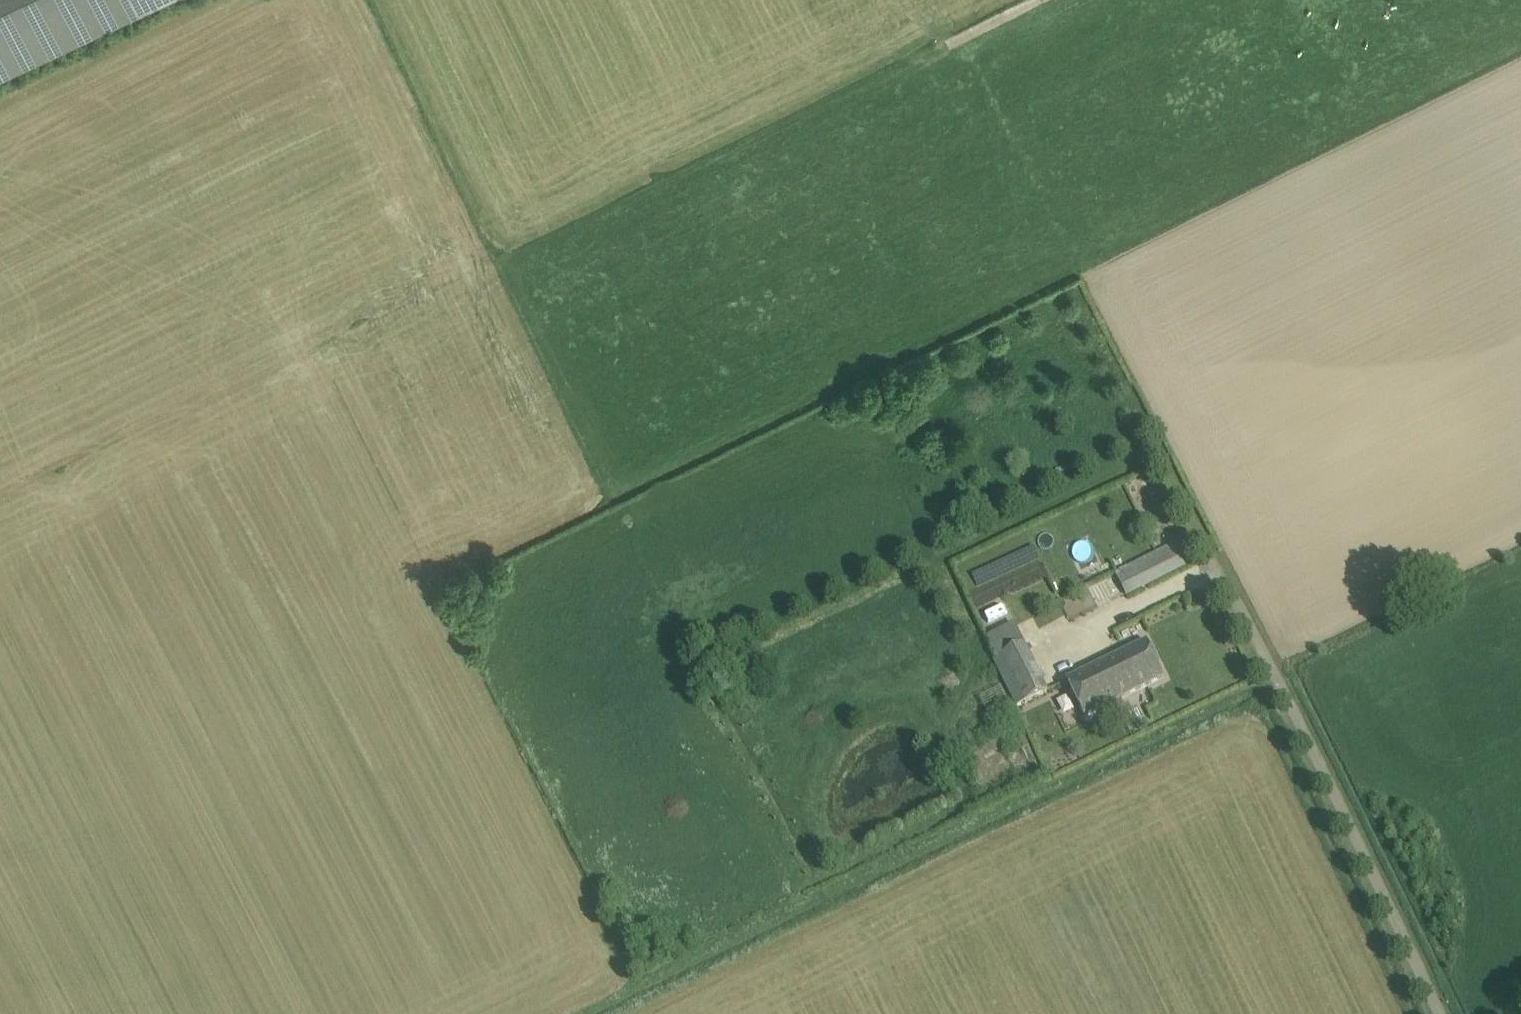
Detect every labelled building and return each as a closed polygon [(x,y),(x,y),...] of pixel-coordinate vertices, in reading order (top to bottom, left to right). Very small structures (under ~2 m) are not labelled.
[(168,0),(0,0),(0,79),(168,0)] [(1186,539),(1116,573),(1126,594),(1196,560),(1186,539)] [(1148,641),(1069,679),(1086,715),(1165,677),(1148,641)] [(1026,643),(993,659),(1017,707),(1049,691),(1026,643)]
